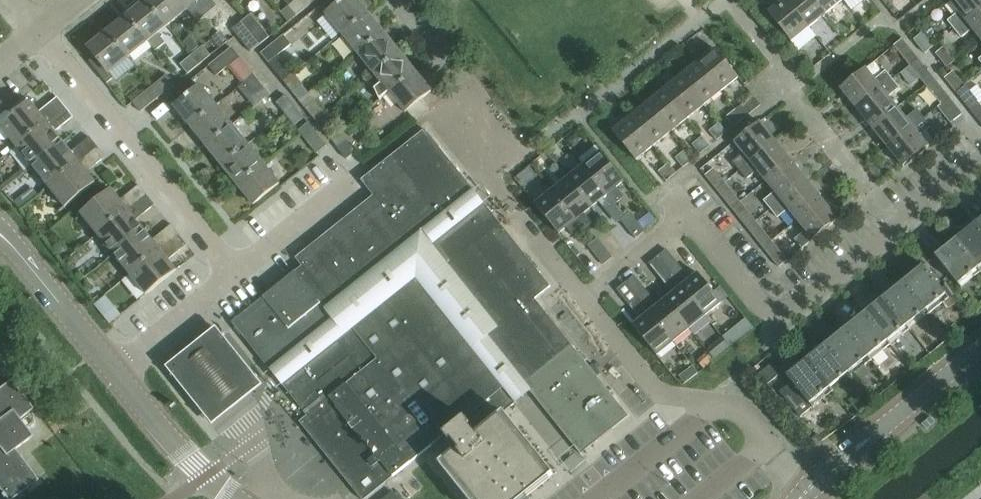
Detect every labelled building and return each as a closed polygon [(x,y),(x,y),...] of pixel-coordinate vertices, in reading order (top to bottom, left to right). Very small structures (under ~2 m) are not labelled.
[(147,0),(146,0),(127,16),(148,42),(155,51),(165,43),(158,34),(167,26),(147,0)] [(167,26),(187,10),(178,0),(147,0),(167,26)] [(187,10),(199,0),(178,0),(187,10)] [(302,0),(296,0),(280,13),(288,23),(307,7),(302,0)] [(368,13),(357,0),(343,0),(326,14),(342,34),(368,13)] [(787,0),(784,0),(768,13),(791,41),(809,27),(787,0)] [(809,27),(825,14),(814,0),(787,0),(809,27)] [(825,14),(842,0),(814,0),(825,14)] [(949,1),(958,12),(947,21),(954,29),(980,8),(980,0),(950,0),(949,1)] [(954,29),(961,38),(972,29),(980,40),(980,8),(954,29)] [(368,13),(342,34),(358,54),(384,33),(368,13)] [(241,22),(260,45),(270,37),(251,14),(241,22)] [(127,16),(108,31),(129,57),(148,42),(127,16)] [(260,45),(241,22),(232,29),(251,52),(260,45)] [(129,57),(108,31),(88,47),(95,57),(89,62),(107,84),(113,79),(109,73),(129,57)] [(399,52),(384,33),(358,54),(369,67),(361,75),(363,80),(364,81),(399,52)] [(924,54),(933,47),(921,33),(913,39),(924,54)] [(260,53),(268,63),(291,44),(284,35),(260,53)] [(918,59),(902,39),(894,46),(910,66),(918,59)] [(203,46),(191,56),(199,65),(210,55),(203,46)] [(209,66),(216,76),(240,57),(232,47),(209,66)] [(944,47),(935,54),(946,67),(955,61),(944,47)] [(738,78),(715,49),(697,63),(720,92),(738,78)] [(399,52),(364,81),(375,89),(380,100),(389,93),(415,72),(399,52)] [(199,65),(191,56),(180,64),(188,74),(199,65)] [(933,79),(918,59),(910,66),(925,85),(933,79)] [(697,63),(681,77),(704,105),(720,92),(697,63)] [(865,69),(840,89),(856,109),(892,80),(885,71),(875,80),(865,69)] [(956,92),(964,85),(953,71),(944,78),(956,92)] [(415,72),(389,93),(405,112),(431,91),(415,72)] [(299,101),(308,93),(302,86),(302,85),(292,73),(283,81),(292,93),(293,93),(299,101)] [(155,84),(163,94),(174,85),(167,75),(155,84)] [(247,99),(254,94),(263,87),(254,75),(244,83),(245,83),(238,89),(247,99)] [(681,77),(664,90),(687,119),(704,105),(681,77)] [(933,79),(925,85),(941,104),(948,98),(933,79)] [(899,88),(892,80),(856,109),(872,128),(897,108),(888,97),(899,88)] [(163,94),(155,84),(132,102),(140,112),(163,94)] [(964,85),(956,92),(972,112),(980,105),(964,85)] [(190,127),(216,106),(200,86),(174,107),(190,127)] [(687,119),(664,90),(647,104),(670,132),(687,119)] [(285,114),(294,106),(285,95),(276,103),(285,114)] [(760,105),(753,96),(743,104),(751,113),(760,105)] [(14,115),(12,112),(6,112),(0,116),(0,140),(1,140),(6,141),(9,138),(16,147),(65,107),(57,97),(39,112),(30,102),(14,115)] [(941,104),(923,118),(887,147),(903,167),(939,138),(930,127),(943,117),(950,125),(962,115),(948,98),(941,104)] [(315,121),(324,113),(315,101),(305,109),(315,121)] [(670,132),(647,104),(630,117),(653,146),(670,132)] [(980,105),(972,112),(980,124),(980,106),(980,105)] [(216,106),(190,127),(206,146),(232,125),(216,106)] [(304,118),(294,106),(285,114),(294,126),(304,118)] [(65,107),(16,147),(32,167),(63,142),(54,132),(73,117),(65,107)] [(897,108),(872,128),(887,147),(923,118),(917,110),(906,119),(897,108)] [(733,127),(743,119),(736,110),(726,117),(733,127)] [(333,124),(324,113),(315,121),(324,132),(333,124)] [(630,117),(612,132),(635,160),(653,146),(630,117)] [(759,122),(734,142),(723,151),(739,171),(775,142),(759,122)] [(316,154),(326,146),(308,123),(298,131),(316,154)] [(717,140),(726,133),(719,123),(709,131),(717,140)] [(247,144),(232,125),(206,146),(221,165),(247,144)] [(425,130),(393,154),(432,202),(463,177),(425,130)] [(71,152),(63,142),(32,167),(48,187),(97,147),(89,137),(71,152)] [(700,154),(709,146),(702,137),(692,145),(700,154)] [(346,140),(337,148),(346,159),(355,152),(346,140)] [(775,142),(739,171),(746,179),(757,171),(766,181),(791,161),(775,142)] [(247,144),(221,165),(237,185),(263,164),(247,144)] [(624,181),(595,145),(578,159),(584,165),(615,204),(624,197),(616,188),(624,181)] [(97,147),(48,187),(65,207),(95,183),(87,172),(105,157),(97,147)] [(683,168),(693,160),(685,150),(675,158),(683,168)] [(432,202),(393,154),(361,180),(373,196),(399,228),(432,202)] [(791,161),(766,181),(775,192),(764,201),(770,209),(806,180),(791,161)] [(263,164),(237,185),(253,205),(279,184),(263,164)] [(666,181),(676,173),(668,164),(658,172),(666,181)] [(584,165),(568,178),(591,208),(599,202),(606,211),(615,204),(584,165)] [(713,169),(705,176),(716,189),(725,183),(713,169)] [(591,208),(568,178),(552,191),(582,230),(591,223),(584,214),(591,208)] [(806,180),(770,209),(777,218),(788,209),(797,220),(822,200),(806,180)] [(146,195),(139,185),(120,200),(111,190),(81,214),(97,234),(146,195)] [(729,188),(721,195),(732,209),(740,202),(729,188)] [(552,191),(535,205),(559,234),(566,228),(574,237),(582,230),(552,191)] [(146,195),(97,234),(113,254),(143,230),(136,220),(154,205),(146,195)] [(399,228),(373,196),(334,227),(360,259),(399,228)] [(822,200),(797,220),(806,231),(795,240),(802,249),(838,220),(822,200)] [(736,214),(747,228),(756,221),(745,207),(736,214)] [(628,230),(637,222),(630,213),(620,220),(628,230)] [(645,231),(637,222),(628,230),(635,239),(645,231)] [(468,281),(515,243),(500,223),(452,262),(468,281)] [(143,230),(113,254),(129,274),(178,234),(171,225),(152,240),(143,230)] [(955,240),(978,269),(980,266),(980,233),(974,225),(955,240)] [(360,259),(334,227),(295,258),(327,299),(360,273),(354,265),(360,259)] [(752,234),(763,247),(771,241),(760,227),(752,234)] [(178,234),(129,274),(146,295),(176,270),(168,260),(186,245),(178,234)] [(596,255),(605,248),(597,239),(588,246),(596,255)] [(978,269),(955,240),(935,256),(958,285),(978,269)] [(528,258),(515,243),(468,281),(480,297),(528,258)] [(776,247),(768,253),(779,267),(787,261),(776,247)] [(612,257),(605,248),(596,255),(603,265),(612,257)] [(690,279),(666,250),(657,257),(705,316),(721,302),(698,273),(690,279)] [(705,316),(657,257),(649,264),(673,294),(665,300),(688,329),(705,316)] [(528,258),(480,297),(492,312),(540,273),(528,258)] [(923,266),(903,282),(926,310),(946,295),(923,266)] [(295,272),(269,293),(263,297),(302,345),(333,320),(295,272)] [(550,287),(540,273),(492,312),(514,340),(547,314),(535,299),(550,287)] [(634,276),(625,283),(673,342),(688,329),(665,300),(658,305),(634,276)] [(416,277),(337,341),(362,372),(346,384),(410,464),(432,446),(465,418),(504,387),(416,277)] [(926,310),(903,282),(883,298),(907,326),(926,310)] [(625,283),(617,290),(641,319),(633,326),(656,355),(673,342),(625,283)] [(302,345),(263,297),(232,323),(270,370),(302,345)] [(883,298),(864,313),(887,342),(907,326),(883,298)] [(864,313),(845,329),(868,358),(887,342),(864,313)] [(547,314),(514,340),(499,352),(525,384),(572,346),(547,314)] [(845,329),(826,344),(849,373),(868,358),(845,329)] [(216,330),(167,368),(212,426),(261,389),(216,330)] [(826,344),(806,360),(829,389),(849,373),(826,344)] [(572,346),(525,384),(530,392),(531,391),(581,455),(629,416),(588,366),(572,346)] [(787,376),(794,384),(781,394),(795,411),(807,401),(810,404),(829,389),(806,360),(787,376)] [(37,481),(14,450),(31,437),(18,420),(32,410),(10,380),(0,388),(0,498),(13,498),(37,481)] [(307,416),(299,422),(324,453),(361,498),(365,498),(410,464),(346,384),(307,416)] [(432,446),(444,461),(442,463),(471,498),(524,498),(549,478),(551,476),(501,414),(475,434),(469,427),(471,425),(465,418),(432,446)] [(392,491),(383,498),(407,498),(418,490),(408,478),(392,491)]
